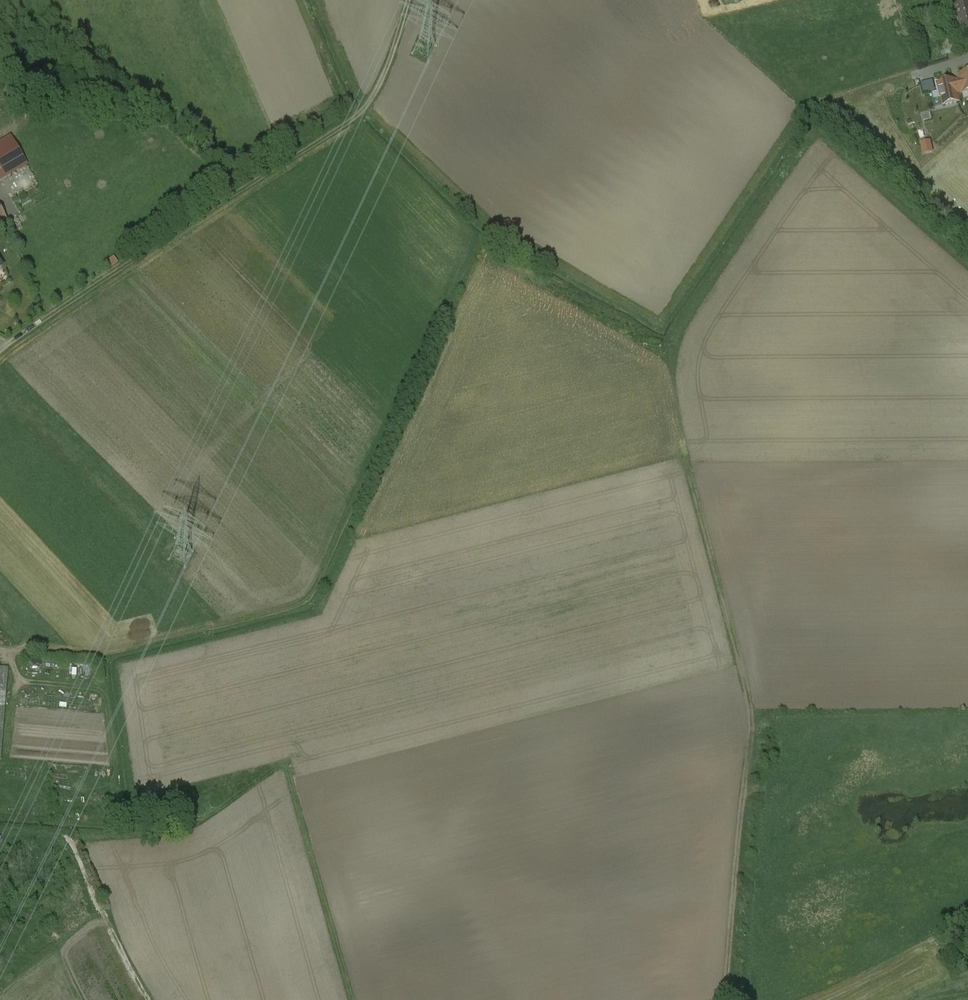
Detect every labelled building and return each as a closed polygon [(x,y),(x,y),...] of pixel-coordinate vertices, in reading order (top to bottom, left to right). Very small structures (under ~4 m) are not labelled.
[(951,7),(954,18),(957,16),(961,33),(967,31),(967,3),(951,7)] [(905,36),(912,34),(908,22),(902,24),(905,36)] [(953,75),(965,71),(963,64),(943,70),(946,81),(954,79),(953,75)] [(958,77),(962,93),(967,92),(967,74),(958,77)] [(27,165),(10,137),(0,143),(0,180),(27,165)] [(9,653),(0,652),(0,757),(3,757),(9,653)]
